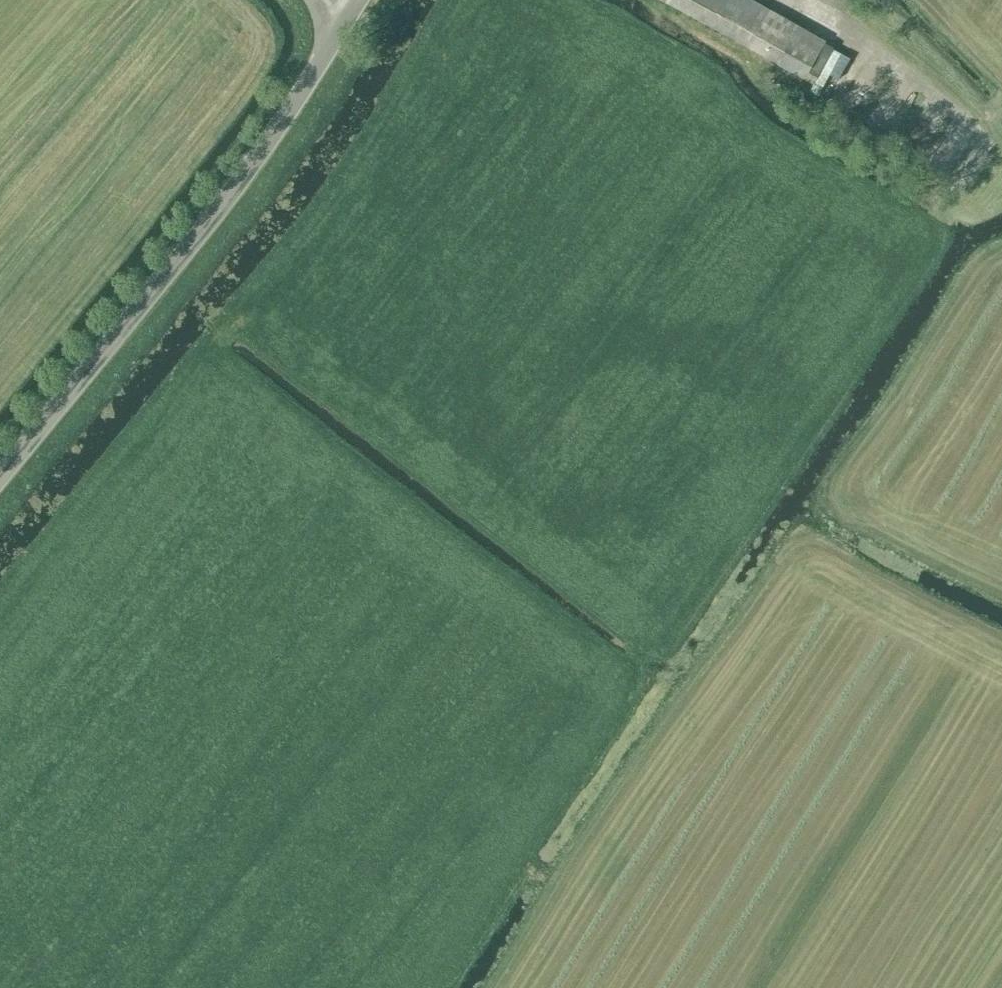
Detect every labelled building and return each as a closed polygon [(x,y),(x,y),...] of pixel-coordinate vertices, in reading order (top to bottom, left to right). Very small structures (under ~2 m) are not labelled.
[(747,0),(660,0),(804,79),(802,83),(811,88),(833,48),(822,42),(747,1),(747,0)]
